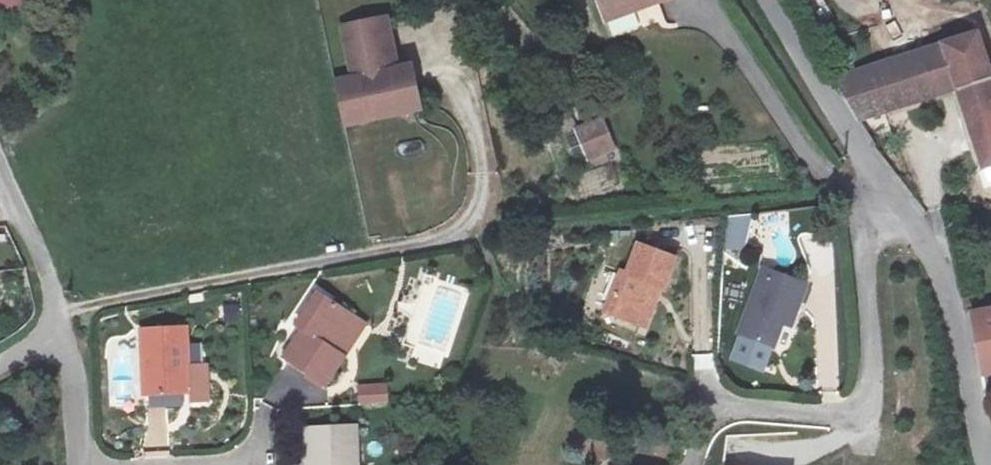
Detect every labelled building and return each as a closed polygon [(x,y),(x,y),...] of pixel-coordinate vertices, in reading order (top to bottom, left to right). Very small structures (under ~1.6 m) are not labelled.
[(31,8),(31,0),(0,0),(0,9),(31,8)] [(680,0),(598,0),(611,31),(644,18),(646,22),(683,7),(680,0)] [(382,20),(344,28),(356,79),(337,84),(345,126),(403,113),(393,71),(382,20)] [(990,160),(990,41),(988,30),(931,45),(932,56),(843,85),(870,137),(886,132),(884,123),(958,97),(973,163),(990,160)] [(413,67),(393,71),(403,113),(422,109),(413,67)] [(605,115),(573,127),(586,161),(617,150),(605,115)] [(677,262),(639,246),(627,276),(620,274),(605,311),(642,326),(660,285),(667,287),(677,262)] [(808,291),(767,273),(738,337),(772,352),(785,325),(793,329),(808,291)] [(355,342),(311,318),(294,351),(300,355),(285,382),(314,399),(328,374),(337,378),(355,342)] [(186,333),(138,333),(138,368),(153,368),(154,401),(187,400),(186,333)] [(990,390),(990,341),(980,343),(990,390)] [(358,384),(359,404),(390,402),(389,382),(358,384)] [(310,438),(310,464),(361,464),(360,437),(310,438)]
